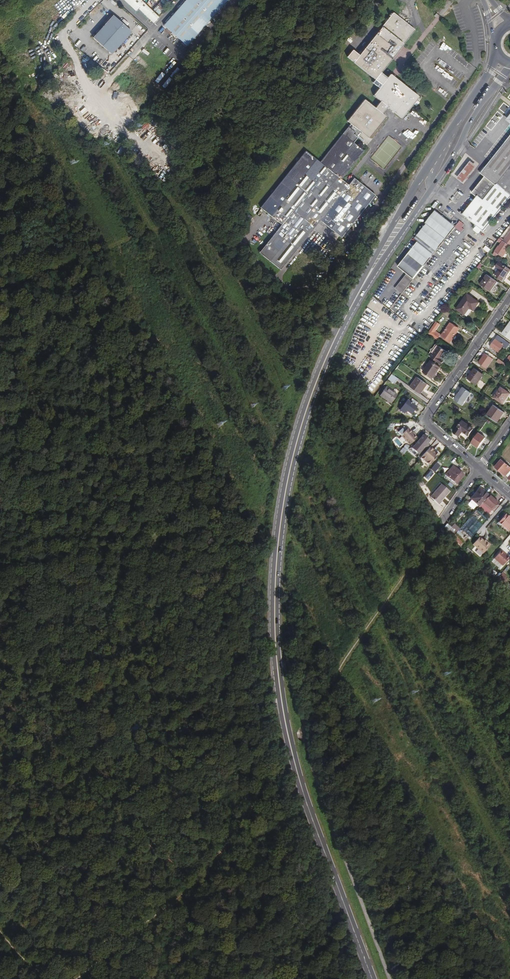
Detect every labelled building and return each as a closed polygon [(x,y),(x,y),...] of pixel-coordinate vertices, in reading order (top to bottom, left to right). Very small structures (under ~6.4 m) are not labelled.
[(159,17),(141,0),(123,0),(135,11),(138,9),(153,23),(159,17)] [(153,9),(159,15),(172,0),(161,0),(153,9)] [(227,0),(187,0),(164,25),(187,45),(227,0)] [(418,97),(395,78),(393,80),(388,76),(387,77),(381,72),(385,67),(376,60),(401,28),(410,36),(414,30),(393,13),(384,25),(391,31),(375,51),(368,45),(360,55),(353,50),(347,57),(354,62),(375,80),(372,83),(379,88),(373,96),(380,102),(375,108),(364,100),(347,121),(351,124),(320,162),(306,151),(261,208),(282,225),(276,232),(260,253),(281,270),(320,220),(341,238),(375,195),(354,178),(348,185),(341,179),(364,151),(354,143),(361,133),(369,139),(386,117),(382,114),(387,107),(402,119),(418,97)] [(111,55),(132,32),(112,15),(92,39),(111,55)] [(384,25),(368,45),(375,51),(391,31),(384,25)] [(376,60),(385,67),(410,36),(401,28),(376,60)] [(101,56),(95,62),(100,66),(106,60),(101,56)] [(98,102),(101,103),(108,91),(105,90),(98,102)] [(484,170),(483,169),(479,175),(484,179),(471,195),(476,199),(462,217),(482,234),(509,199),(509,137),(484,170)] [(462,185),(475,168),(470,164),(456,181),(462,185)] [(407,273),(413,278),(455,227),(436,211),(426,224),(427,225),(415,240),(415,241),(406,252),(407,252),(397,265),(407,273)] [(256,250),(260,253),(276,232),(273,229),(256,250)] [(509,245),(500,239),(498,241),(502,243),(499,247),(498,247),(493,254),(496,256),(498,254),(503,257),(508,251),(506,250),(509,245)] [(500,262),(496,267),(499,269),(495,276),(504,281),(506,278),(506,277),(509,271),(509,269),(500,262)] [(401,293),(413,278),(407,273),(395,288),(401,293)] [(497,282),(487,274),(480,284),(491,291),(497,282)] [(473,310),(479,302),(468,294),(457,309),(465,315),(470,308),(473,310)] [(436,322),(429,333),(437,339),(439,336),(434,332),(440,325),(436,322)] [(455,334),(459,329),(450,323),(441,336),(451,342),(456,335),(455,334)] [(509,344),(509,343),(498,335),(490,347),(499,352),(503,347),(506,349),(509,344)] [(439,346),(432,357),(441,364),(444,360),(443,360),(442,359),(444,356),(447,351),(439,346)] [(486,368),(493,359),(486,354),(479,363),(486,368)] [(506,368),(508,365),(499,359),(497,362),(506,368)] [(419,369),(422,372),(429,363),(425,360),(419,369)] [(433,378),(440,367),(431,361),(424,372),(433,378)] [(484,375),(475,369),(470,376),(471,377),(470,379),(477,384),(484,375)] [(392,374),(388,379),(395,384),(398,378),(392,374)] [(418,378),(411,387),(420,394),(423,391),(424,391),(428,385),(418,378)] [(392,404),(397,395),(387,387),(381,396),(392,404)] [(509,394),(509,393),(502,387),(495,397),(503,403),(509,394)] [(455,400),(463,406),(472,393),(464,388),(462,391),(459,395),(455,400)] [(411,414),(419,404),(412,399),(409,402),(407,400),(400,410),(404,413),(406,411),(411,414)] [(499,418),(503,411),(495,405),(488,415),(497,422),(500,418),(499,418)] [(469,435),(474,429),(463,421),(455,432),(459,436),(463,431),(469,435)] [(410,445),(416,438),(414,436),(415,435),(413,433),(412,434),(408,429),(407,430),(404,427),(398,432),(410,445)] [(470,444),(478,450),(487,438),(479,432),(470,444)] [(428,437),(425,434),(414,446),(420,451),(424,448),(425,449),(428,446),(427,444),(429,442),(426,439),(428,437)] [(408,445),(400,454),(402,457),(410,447),(408,445)] [(433,451),(430,448),(421,458),(430,466),(439,456),(438,454),(437,452),(435,452),(434,453),(432,452),(433,451)] [(412,459),(408,463),(412,467),(417,462),(412,459)] [(502,460),(496,467),(505,476),(507,475),(509,478),(508,478),(509,480),(509,468),(502,460)] [(437,462),(430,470),(434,473),(441,466),(437,462)] [(447,476),(455,467),(454,466),(446,475),(447,476)] [(464,475),(455,467),(447,476),(456,484),(464,475)] [(450,492),(441,484),(431,497),(439,505),(442,502),(441,501),(450,492)] [(471,499),(479,507),(483,503),(489,496),(480,489),(475,494),(471,499)] [(498,503),(489,495),(489,496),(483,503),(492,511),(498,503)] [(472,515),(461,528),(466,533),(478,519),(480,521),(483,518),(479,515),(476,518),(472,515)] [(509,529),(509,519),(506,515),(499,523),(508,531),(509,529)] [(447,524),(444,527),(445,529),(450,535),(451,537),(454,535),(453,534),(453,532),(455,531),(452,528),(447,524)] [(454,535),(451,537),(452,538),(460,529),(455,525),(452,528),(455,531),(453,532),(453,534),(454,535)] [(457,535),(453,538),(461,547),(464,544),(457,535)] [(483,554),(490,546),(485,541),(484,542),(479,538),(473,545),(483,554)] [(494,559),(503,567),(509,558),(501,551),(494,559)] [(502,573),(497,579),(507,587),(509,583),(509,580),(502,573)]
